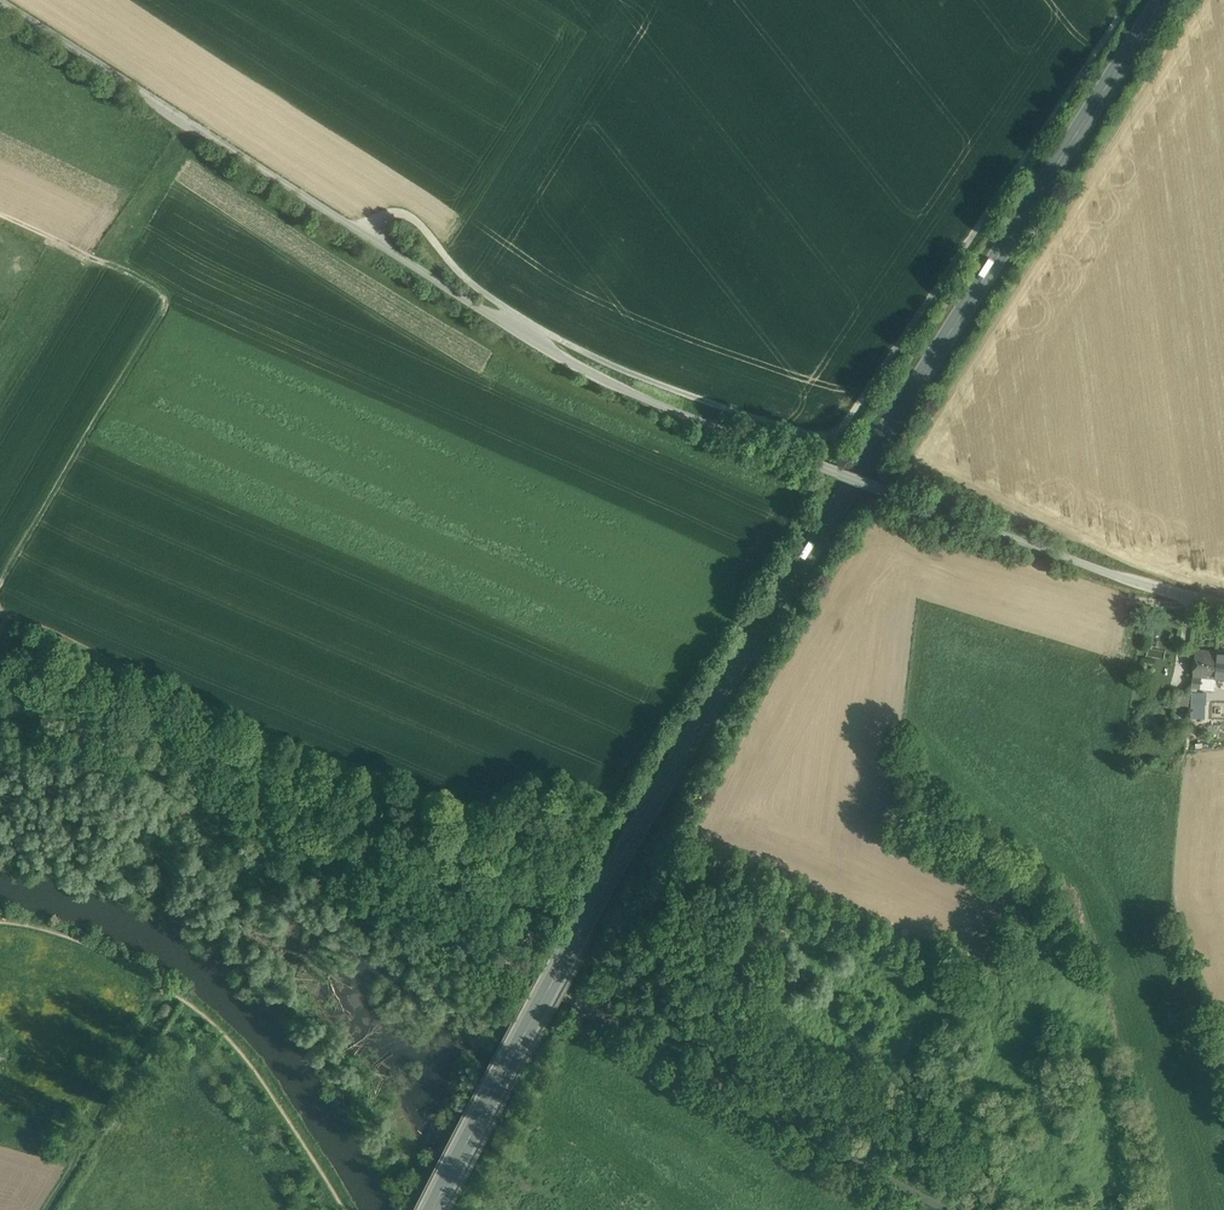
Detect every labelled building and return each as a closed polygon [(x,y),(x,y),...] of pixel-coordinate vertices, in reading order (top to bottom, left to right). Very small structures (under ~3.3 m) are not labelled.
[(1219,650),(1196,648),(1194,675),(1202,675),(1200,687),(1215,689),(1216,677),(1219,650)] [(1219,650),(1216,677),(1223,678),(1223,650),(1219,650)] [(1193,686),(1200,687),(1202,675),(1194,675),(1193,686)] [(1191,692),(1176,690),(1174,708),(1189,709),(1191,692)] [(1207,691),(1192,691),(1192,703),(1199,703),(1199,700),(1206,700),(1207,691)] [(1207,703),(1207,712),(1223,712),(1223,699),(1214,698),(1214,703),(1207,703)]
